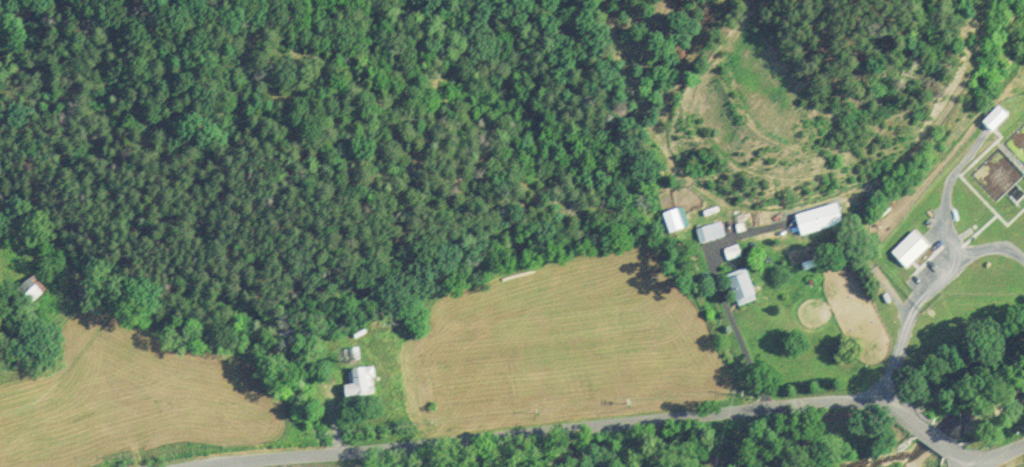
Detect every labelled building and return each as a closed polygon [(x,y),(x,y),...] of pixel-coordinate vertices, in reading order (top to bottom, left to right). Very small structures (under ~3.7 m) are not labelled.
[(991,131),(1006,115),(996,106),(981,122),(991,131)] [(798,235),(840,225),(835,204),(793,214),(798,235)] [(699,243),(725,237),(721,222),(695,228),(699,243)] [(906,269),(928,246),(912,230),(890,253),(906,269)] [(736,307),(754,300),(745,273),(727,279),(736,307)] [(24,309),(44,291),(31,276),(11,294),(24,309)] [(352,387),(344,387),(344,397),(373,397),(373,369),(351,369),(352,387)]
